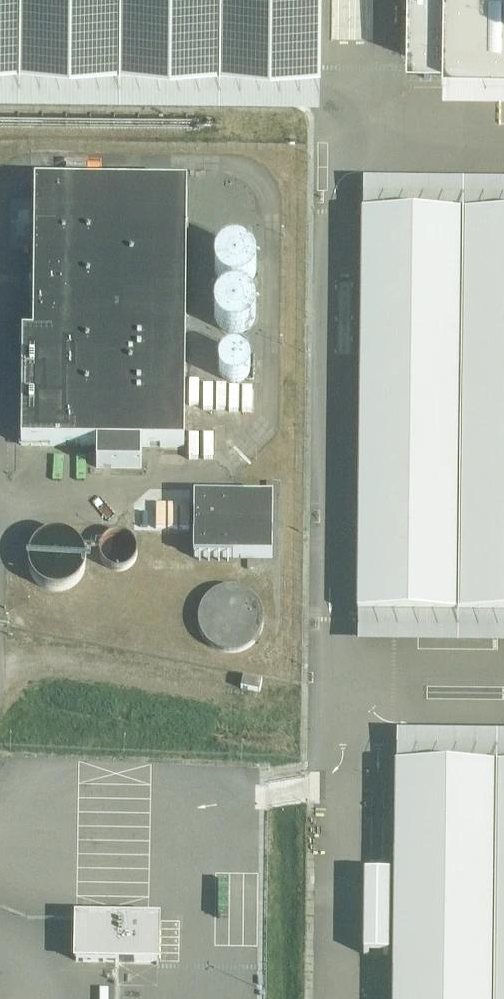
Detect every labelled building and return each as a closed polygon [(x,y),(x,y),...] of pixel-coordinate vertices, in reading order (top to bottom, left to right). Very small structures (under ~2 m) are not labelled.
[(18,70),(19,0),(0,0),(0,70),(18,70)] [(18,70),(119,70),(120,0),(19,0),(18,70)] [(119,70),(220,70),(221,0),(120,0),(119,70)] [(220,70),(321,71),(322,0),(221,0),(220,70)] [(404,62),(503,63),(503,0),(405,0),(404,62)] [(32,337),(21,337),(20,446),(96,446),(95,469),(138,469),(138,448),(183,448),(185,187),(33,186),(32,337)] [(360,224),(355,624),(503,625),(503,224),(360,224)] [(252,279),(254,271),(253,267),(252,263),(249,258),(246,256),(242,253),(235,252),(228,253),(221,256),(216,263),(215,266),(214,271),(215,278),(217,282),(219,285),(225,289),(230,291),(233,291),(237,291),(242,289),(246,287),(248,285),(252,279)] [(251,327),(252,320),(251,313),(249,310),(247,306),(244,304),(240,302),(234,300),(226,301),(222,303),(219,306),(215,311),(213,315),(213,319),(214,327),(218,333),(224,338),(227,339),(231,340),(238,339),(242,337),(246,334),(249,330),(251,327)] [(222,368),(220,370),(219,374),(219,377),(219,380),(220,384),(222,387),(224,389),(227,391),(230,393),(234,394),(236,394),(239,393),(243,392),(245,390),(248,389),(250,386),(251,383),(252,380),(252,377),(252,374),(251,371),(249,368),(247,366),(245,363),(242,362),(239,361),(236,361),(232,361),(230,362),(227,363),(224,365),(222,368)] [(266,555),(266,496),(187,495),(186,554),(266,555)] [(106,544),(105,546),(103,550),(103,553),(103,556),(105,560),(106,563),(108,565),(111,568),(114,569),(118,570),(121,570),(124,569),(127,568),(130,567),(132,565),(134,563),(135,559),(136,556),(136,553),(136,550),(135,547),(133,544),(132,542),(129,540),(126,538),(123,537),(120,537),(117,537),(114,538),(111,539),(108,541),(106,544)] [(78,573),(79,565),(79,560),(77,555),(73,548),(66,543),(61,541),(57,540),(53,540),(46,542),(39,546),(35,550),(32,555),(31,559),(30,564),(31,568),(32,573),(33,576),(37,581),(40,584),(44,587),(49,588),(54,589),(59,589),(64,587),(69,584),(72,582),(75,579),(78,573)] [(259,628),(260,622),(259,618),(258,612),(256,607),(252,602),(248,598),(243,595),(238,593),(231,592),(224,592),(219,594),(214,596),(209,599),(205,604),(202,609),(200,615),(199,622),(200,628),(201,634),(204,639),(208,643),(212,647),(217,650),(225,652),(228,653),(234,652),(242,650),(247,647),(251,644),(254,640),(257,634),(259,628)] [(397,777),(397,998),(503,998),(503,777),(397,777)] [(70,961),(157,963),(158,916),(72,915),(70,961)]
